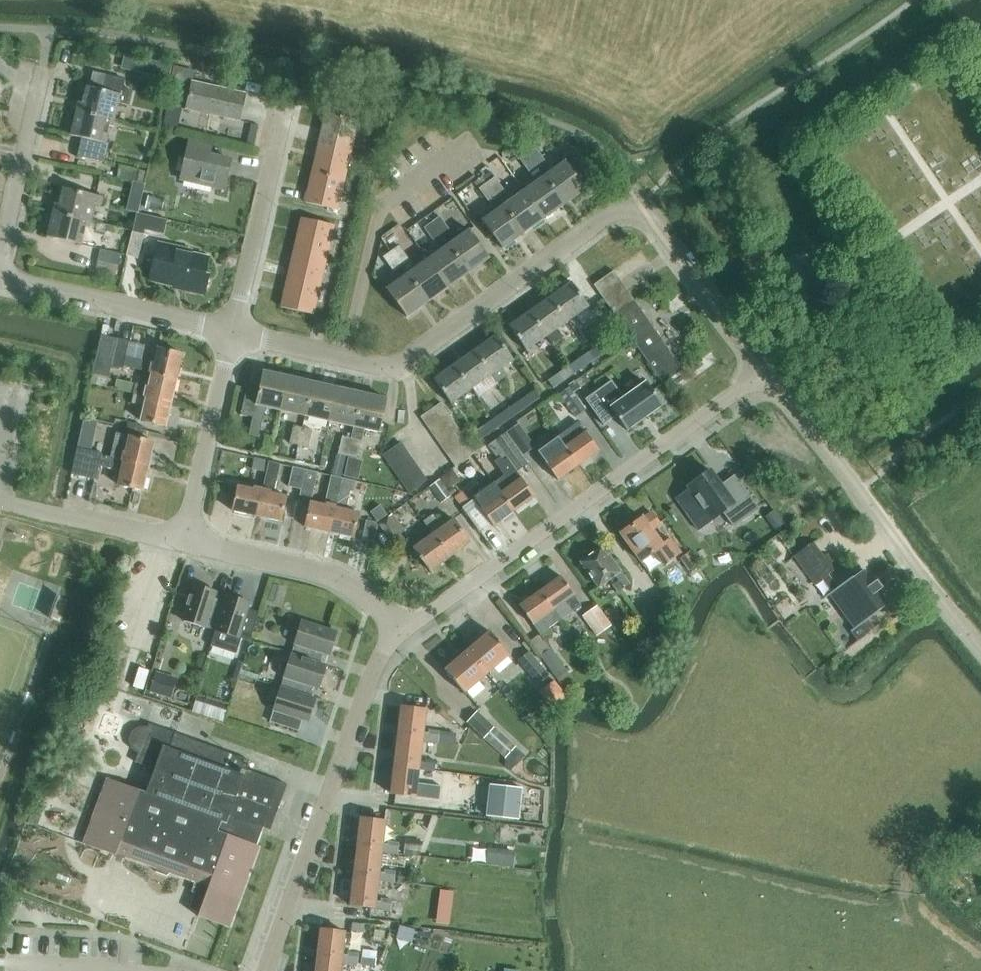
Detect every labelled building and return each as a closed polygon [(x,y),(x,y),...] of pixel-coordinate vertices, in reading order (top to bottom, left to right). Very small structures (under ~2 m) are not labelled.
[(166,80),(168,67),(134,59),(131,73),(155,79),(155,77),(166,80)] [(192,82),(195,71),(174,67),(171,80),(191,84),(192,82)] [(75,110),(115,120),(119,102),(129,105),(132,91),(122,89),(124,79),(92,72),(89,87),(86,86),(82,102),(77,101),(75,110)] [(191,84),(186,108),(239,120),(245,94),(192,82),(191,84)] [(166,127),(181,128),(183,109),(168,108),(166,127)] [(113,127),(115,120),(75,110),(69,135),(81,138),(77,156),(105,162),(109,143),(104,142),(108,126),(113,127)] [(319,141),(351,148),(358,120),(325,113),(319,141)] [(375,135),(378,117),(368,115),(364,133),(375,135)] [(520,139),(509,146),(518,160),(520,159),(527,154),(529,152),(522,142),(520,139)] [(224,189),(230,160),(210,155),(212,145),(189,140),(180,179),(224,189)] [(344,179),(351,148),(319,141),(312,172),(344,179)] [(529,152),(527,154),(538,168),(546,163),(535,148),(529,152)] [(564,204),(585,189),(578,180),(591,171),(575,149),(561,159),(563,162),(543,176),(564,204)] [(520,159),(530,174),(538,168),(527,154),(520,159)] [(134,182),(137,182),(140,171),(119,166),(116,178),(132,181),(134,182)] [(337,210),(344,179),(312,172),(305,202),(337,210)] [(491,172),(483,177),(487,183),(495,177),(491,172)] [(523,191),(543,219),(564,204),(543,176),(536,182),(523,191)] [(495,177),(487,183),(497,198),(505,192),(495,177)] [(132,181),(129,195),(140,198),(143,184),(142,183),(137,182),(134,182),(132,181)] [(489,203),(497,198),(487,183),(479,188),(489,203)] [(52,211),(91,221),(95,204),(100,205),(102,197),(63,188),(59,204),(54,203),(52,211)] [(503,205),(523,233),(543,219),(523,191),(511,199),(505,192),(497,198),(503,205)] [(162,200),(147,197),(145,206),(155,209),(160,210),(162,200)] [(502,248),(523,233),(503,205),(482,220),(502,248)] [(90,228),(91,221),(52,211),(46,236),(80,244),(84,227),(90,228)] [(136,212),(132,232),(144,235),(145,230),(163,234),(167,219),(148,215),(138,213),(136,212)] [(442,237),(450,231),(440,216),(432,222),(442,237)] [(295,246),(327,254),(334,225),(301,218),(295,246)] [(434,243),(442,237),(432,222),(424,228),(434,243)] [(442,237),(468,273),(489,258),(469,230),(456,239),(450,231),(442,237)] [(132,232),(126,256),(138,259),(144,235),(132,232)] [(427,259),(447,287),(468,273),(442,237),(434,243),(440,250),(427,259)] [(320,285),(327,254),(295,246),(287,278),(320,285)] [(399,246),(391,252),(401,266),(409,260),(399,246)] [(161,247),(154,278),(185,285),(184,289),(200,293),(204,291),(207,279),(205,275),(204,275),(208,257),(161,247)] [(100,250),(97,261),(118,266),(120,254),(100,250)] [(232,254),(227,252),(222,255),(221,261),(224,265),(229,266),(234,263),(235,258),(232,254)] [(393,272),(401,266),(391,252),(383,257),(393,272)] [(407,274),(427,302),(447,287),(427,259),(415,268),(409,260),(401,266),(407,274)] [(600,294),(620,281),(613,271),(593,285),(600,294)] [(406,317),(427,302),(407,274),(386,289),(406,317)] [(313,314),(320,285),(287,278),(281,307),(313,314)] [(550,296),(568,321),(588,307),(571,281),(550,296)] [(607,304),(627,290),(620,281),(600,294),(607,304)] [(614,314),(634,300),(627,290),(607,304),(614,314)] [(556,329),(568,321),(550,296),(528,311),(546,336),(552,344),(562,337),(556,329)] [(634,300),(614,314),(663,383),(682,369),(634,300)] [(526,351),(546,336),(528,311),(508,325),(526,351)] [(474,350),(491,375),(497,383),(507,376),(501,368),(513,360),(495,334),(474,350)] [(108,378),(111,366),(117,339),(100,335),(91,374),(108,378)] [(668,345),(678,356),(688,347),(679,336),(668,345)] [(589,351),(594,359),(615,345),(609,337),(589,351)] [(126,357),(130,342),(117,339),(111,366),(123,369),(124,366),(152,373),(152,372),(176,378),(182,354),(157,348),(154,363),(126,357)] [(472,389),(491,375),(474,350),(454,363),(472,389)] [(573,374),(594,359),(589,351),(568,366),(573,374)] [(451,404),(472,389),(454,363),(433,378),(451,404)] [(553,388),(573,374),(568,366),(547,380),(553,388)] [(280,410),(288,377),(263,371),(258,391),(247,388),(241,414),(252,417),(249,435),(259,437),(265,407),(280,410)] [(171,402),(176,378),(152,372),(152,373),(148,386),(135,383),(132,394),(133,394),(146,397),(146,396),(171,402)] [(91,374),(90,383),(106,386),(108,378),(91,374)] [(305,416),(312,382),(288,377),(280,410),(305,416)] [(117,379),(114,390),(132,394),(135,383),(117,379)] [(579,387),(575,381),(575,380),(569,385),(573,391),(579,387)] [(611,380),(584,399),(603,425),(604,424),(604,423),(616,415),(626,430),(642,419),(662,405),(645,382),(624,398),(611,380)] [(329,421),(337,387),(312,382),(305,416),(329,421)] [(354,427),(361,393),(337,387),(329,421),(354,427)] [(575,417),(585,410),(570,387),(559,395),(575,417)] [(512,405),(518,413),(540,399),(534,390),(512,405)] [(351,439),(347,456),(357,459),(364,429),(379,432),(386,399),(361,393),(354,427),(351,439)] [(146,396),(146,397),(133,394),(131,403),(144,406),(140,421),(165,426),(171,402),(146,396)] [(434,436),(454,423),(440,403),(420,417),(434,436)] [(499,427),(518,413),(512,405),(493,419),(499,427)] [(477,442),(499,427),(493,419),(472,434),(477,442)] [(139,435),(142,425),(128,422),(126,432),(139,435)] [(557,436),(578,465),(599,450),(585,432),(578,422),(557,436)] [(441,446),(461,432),(454,423),(434,436),(441,446)] [(523,456),(533,448),(518,425),(507,433),(523,456)] [(298,445),(302,428),(293,426),(289,443),(298,445)] [(302,428),(298,445),(308,448),(312,430),(302,428)] [(448,456),(468,442),(461,432),(441,446),(448,456)] [(110,457),(148,466),(153,442),(129,436),(115,433),(112,448),(110,457)] [(505,433),(494,440),(516,471),(527,464),(505,433)] [(79,436),(77,446),(91,449),(93,439),(79,436)] [(557,480),(578,465),(557,436),(537,451),(544,461),(557,480)] [(347,456),(351,439),(342,437),(338,454),(347,456)] [(504,475),(493,483),(513,511),(534,496),(516,471),(494,440),(487,445),(497,459),(494,461),(504,475)] [(389,464),(407,452),(400,442),(382,455),(389,464)] [(468,442),(448,456),(455,466),(475,452),(468,442)] [(148,466),(110,457),(101,455),(102,453),(77,448),(71,474),(96,480),(99,466),(121,471),(118,485),(142,490),(148,466)] [(395,474),(413,461),(407,452),(389,464),(395,474)] [(341,477),(346,457),(336,455),(333,468),(332,473),(332,475),(341,477)] [(266,473),(269,461),(254,458),(252,470),(266,473)] [(262,491),(257,517),(281,522),(287,497),(273,494),(280,464),(269,461),(266,473),(262,491)] [(402,483),(420,471),(413,461),(395,474),(402,483)] [(301,489),(305,470),(293,467),(288,487),(301,489)] [(301,489),(299,495),(311,498),(317,473),(316,472),(305,470),(301,489)] [(743,518),(757,508),(738,482),(725,491),(709,470),(687,485),(686,485),(689,490),(677,498),(676,497),(675,497),(699,530),(700,530),(697,527),(710,518),(712,521),(713,520),(712,519),(732,504),(743,518)] [(420,471),(402,483),(409,493),(427,480),(420,471)] [(329,533),(341,478),(331,476),(324,505),(310,502),(305,527),(329,533)] [(341,478),(329,533),(354,538),(359,513),(346,510),(350,492),(354,493),(356,481),(341,478)] [(440,480),(431,487),(441,501),(450,494),(440,480)] [(513,511),(493,483),(482,490),(477,483),(467,490),(493,526),(513,511)] [(262,491),(238,486),(232,511),(257,517),(262,491)] [(380,505),(370,512),(377,522),(387,515),(380,505)] [(773,510),(765,516),(775,529),(783,523),(773,510)] [(660,524),(651,512),(643,518),(642,517),(620,533),(640,561),(653,552),(663,565),(680,552),(670,539),(662,544),(651,530),(660,524)] [(392,514),(388,517),(401,534),(405,531),(392,514)] [(433,533),(450,557),(470,542),(453,519),(441,527),(432,514),(423,521),(432,533),(433,533)] [(390,542),(401,534),(388,517),(377,525),(390,542)] [(430,571),(450,557),(433,533),(432,533),(422,541),(419,537),(410,544),(430,571)] [(838,587),(828,575),(840,566),(829,551),(823,556),(814,542),(819,538),(819,537),(784,563),(785,564),(794,557),(814,585),(821,580),(830,592),(823,597),(824,599),(830,595),(854,628),(850,631),(857,640),(847,647),(847,648),(881,623),(880,623),(874,628),(868,619),(877,612),(888,603),(878,590),(882,588),(876,580),(873,582),(863,569),(852,577),(851,577),(838,587)] [(606,555),(600,547),(580,562),(598,587),(609,579),(618,592),(629,584),(620,572),(620,571),(608,554),(606,555)] [(689,571),(699,565),(689,552),(680,558),(689,571)] [(540,591),(560,619),(580,605),(573,595),(574,594),(560,576),(540,591)] [(269,594),(281,597),(284,587),(273,584),(269,594)] [(215,630),(224,602),(214,598),(216,592),(193,585),(182,620),(215,630)] [(540,634),(560,619),(540,591),(519,606),(532,624),(540,634)] [(224,602),(215,630),(210,645),(235,654),(241,638),(249,641),(258,612),(247,609),(249,602),(226,595),(224,602)] [(596,637),(600,634),(612,626),(597,606),(582,617),(596,637)] [(611,621),(616,617),(610,608),(604,612),(611,621)] [(291,654),(319,663),(323,653),(329,655),(336,632),(301,621),(291,654)] [(492,628),(469,648),(489,671),(512,652),(492,628)] [(446,667),(466,691),(489,671),(469,648),(446,667)] [(557,679),(567,672),(550,649),(541,655),(557,679)] [(540,681),(550,672),(532,650),(521,659),(540,681)] [(326,665),(319,663),(291,654),(280,687),(309,696),(312,686),(318,688),(326,665)] [(143,689),(148,671),(139,668),(133,686),(143,689)] [(176,677),(156,671),(149,691),(170,698),(176,677)] [(567,672),(557,679),(561,684),(571,677),(567,672)] [(539,691),(542,695),(556,683),(553,680),(539,691)] [(315,698),(309,696),(280,687),(269,721),(298,731),(302,719),(308,721),(315,698)] [(192,711),(223,722),(227,711),(196,701),(192,711)] [(422,739),(422,740),(437,742),(438,732),(423,730),(425,710),(401,707),(397,736),(422,739)] [(245,770),(249,760),(148,724),(147,727),(141,726),(136,728),(131,733),(129,738),(130,744),(133,750),(138,753),(134,762),(154,769),(145,792),(107,778),(83,844),(115,855),(116,853),(155,867),(155,872),(166,875),(170,873),(194,882),(191,892),(194,893),(188,909),(198,913),(197,916),(229,928),(239,901),(259,846),(256,845),(263,827),(270,830),(286,784),(245,770)] [(515,747),(494,727),(484,738),(505,758),(515,747)] [(456,733),(448,732),(446,743),(454,744),(456,733)] [(418,767),(418,768),(433,770),(435,760),(419,758),(422,740),(422,739),(397,736),(394,764),(418,767)] [(516,747),(507,757),(515,765),(516,765),(521,760),(520,751),(516,747)] [(510,770),(515,765),(507,757),(505,758),(505,765),(510,770)] [(414,797),(430,799),(431,789),(416,787),(418,768),(418,767),(394,764),(390,794),(414,796),(414,797)] [(521,788),(498,785),(494,817),(518,820),(521,788)] [(37,826),(43,808),(34,804),(28,823),(37,826)] [(381,850),(381,851),(397,853),(398,843),(382,841),(385,821),(360,818),(356,847),(381,850)] [(405,844),(404,854),(419,856),(422,846),(405,844)] [(377,879),(377,880),(393,881),(394,872),(379,870),(381,851),(381,850),(356,847),(353,876),(377,879)] [(486,864),(513,868),(515,851),(488,848),(486,864)] [(409,883),(411,874),(398,872),(397,882),(409,883)] [(374,921),(388,922),(390,900),(375,898),(377,880),(377,879),(353,876),(350,905),(375,908),(374,921)] [(437,905),(451,907),(453,892),(439,890),(437,905)] [(363,932),(363,924),(351,923),(351,931),(363,932)] [(396,938),(412,942),(415,930),(400,925),(396,938)] [(320,929),(316,958),(341,961),(341,962),(356,964),(358,954),(342,952),(345,932),(320,929)] [(361,964),(375,966),(376,958),(362,956),(361,964)] [(341,962),(341,961),(316,958),(315,970),(340,970),(341,962)]
